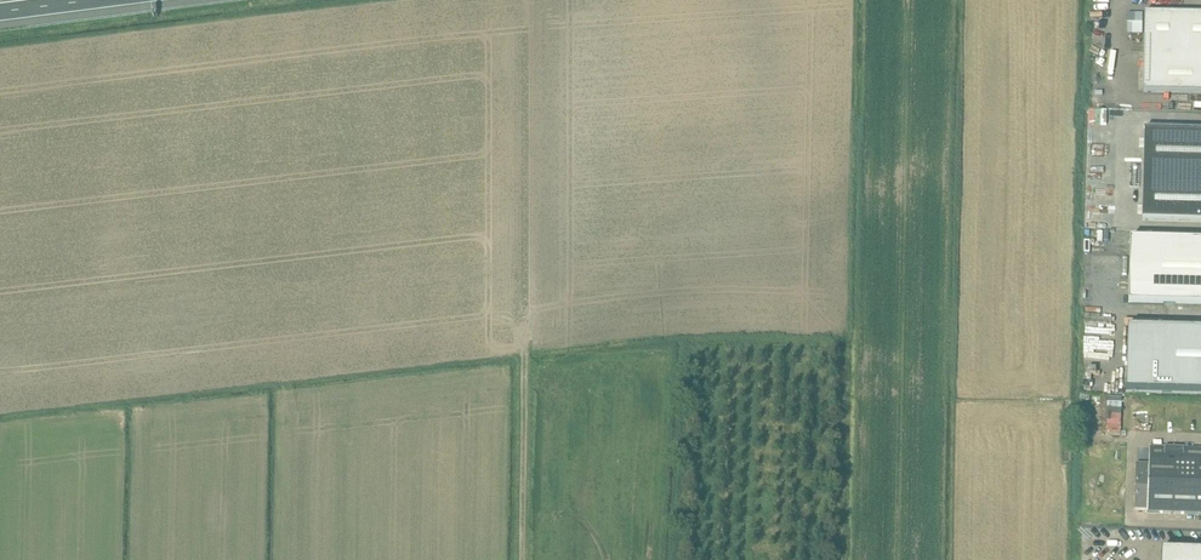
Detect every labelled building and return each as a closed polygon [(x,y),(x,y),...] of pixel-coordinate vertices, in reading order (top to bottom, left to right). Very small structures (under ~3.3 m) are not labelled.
[(1145,14),(1143,92),(1200,93),(1200,15),(1145,14)] [(1145,129),(1142,220),(1200,221),(1200,130),(1145,129)] [(1130,240),(1129,304),(1200,305),(1200,242),(1130,240)] [(1128,329),(1126,393),(1200,394),(1200,331),(1128,329)] [(1121,432),(1122,396),(1107,396),(1106,432),(1121,432)] [(1150,447),(1148,470),(1136,470),(1134,509),(1147,510),(1147,513),(1200,514),(1200,448),(1150,447)] [(1162,550),(1162,559),(1200,559),(1200,551),(1162,550)]
